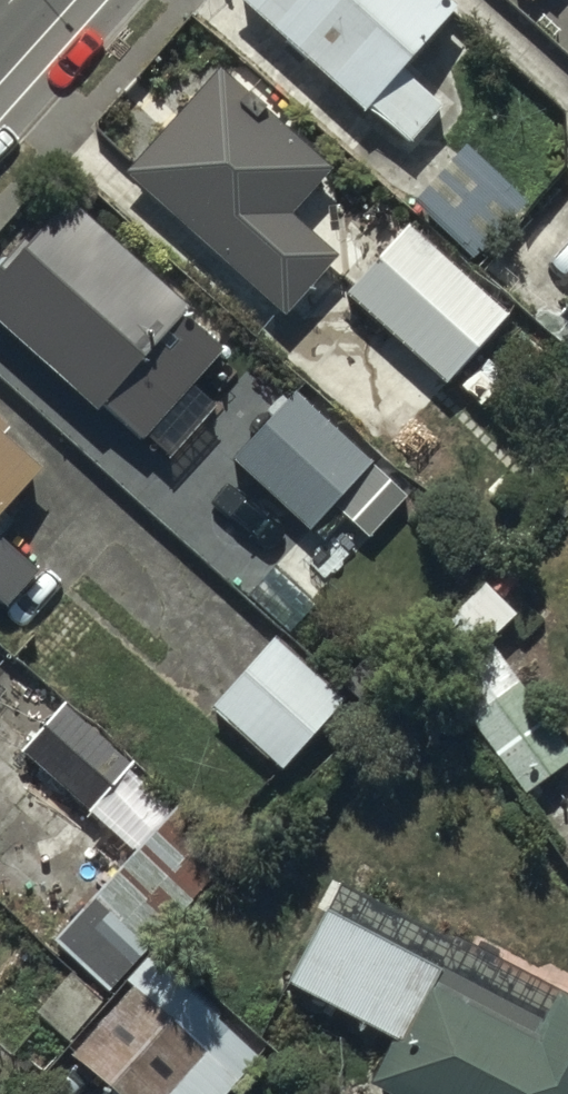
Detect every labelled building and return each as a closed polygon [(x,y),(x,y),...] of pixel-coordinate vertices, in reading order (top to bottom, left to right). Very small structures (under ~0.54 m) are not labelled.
[(234,16),(406,163),(456,104),(415,70),(456,21),(431,0),(248,0),(234,16)] [(531,10),(540,0),(519,0),(531,10)] [(265,127),(245,111),(218,86),(123,190),(279,333),(335,272),(282,224),(322,179),(265,127)] [(462,162),(415,216),(474,269),(522,216),(462,162)] [(0,284),(0,344),(94,428),(100,422),(139,457),(145,450),(167,470),(213,419),(187,396),(214,367),(174,331),(181,324),(61,216),(0,284)] [(401,240),(343,305),(444,395),(502,330),(401,240)] [(557,334),(567,344),(567,322),(557,334)] [(297,402),(231,474),(305,542),(371,470),(297,402)] [(40,488),(0,452),(0,531),(40,488)] [(2,623),(35,586),(0,554),(0,621),(2,623)] [(487,656),(513,637),(487,602),(412,658),(525,812),(567,780),(567,767),(487,656)] [(271,647),(208,719),(278,781),(341,709),(271,647)] [(65,1053),(68,1048),(218,875),(165,829),(52,959),(73,977),(32,1025),(65,1053)] [(372,1093),(567,1093),(567,1016),(338,895),(282,1001),(391,1058),(372,1093)] [(70,1066),(66,1071),(94,1093),(230,1093),(255,1065),(149,974),(70,1066)]
